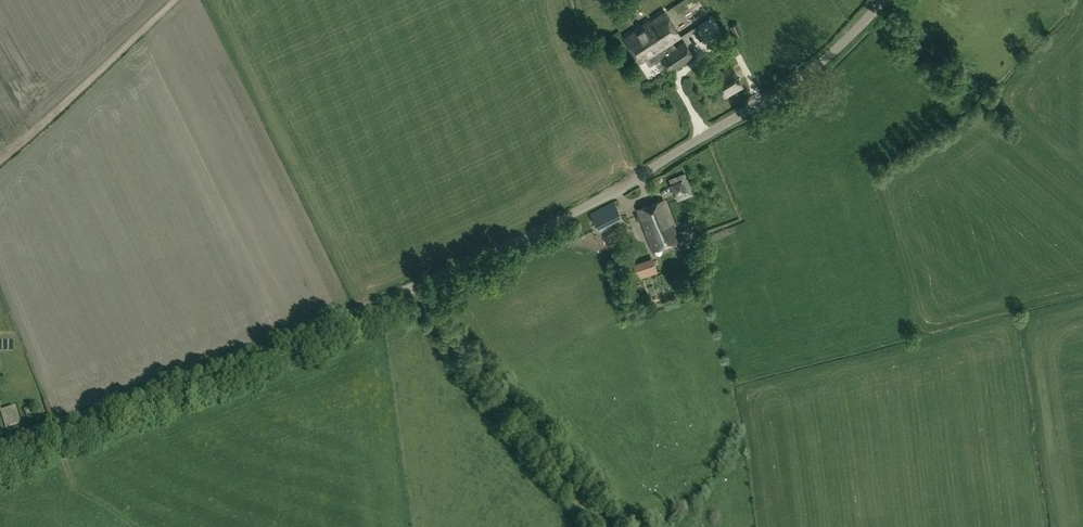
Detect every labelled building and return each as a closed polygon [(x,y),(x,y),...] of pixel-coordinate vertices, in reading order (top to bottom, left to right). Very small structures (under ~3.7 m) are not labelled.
[(684,41),(670,50),(666,45),(680,36),(664,11),(624,37),(640,62),(656,52),(669,72),(694,56),(684,41)] [(708,17),(691,24),(697,38),(714,31),(708,17)] [(737,22),(729,26),(734,37),(743,33),(737,22)] [(725,98),(744,87),(732,66),(714,77),(725,98)] [(678,240),(663,199),(637,209),(652,250),(678,240)] [(624,220),(614,201),(590,213),(601,232),(624,220)] [(689,235),(686,228),(678,230),(681,238),(689,235)] [(691,242),(689,235),(683,238),(685,244),(691,242)] [(636,279),(657,271),(653,259),(632,267),(636,279)] [(8,425),(21,420),(15,404),(2,408),(8,425)]
